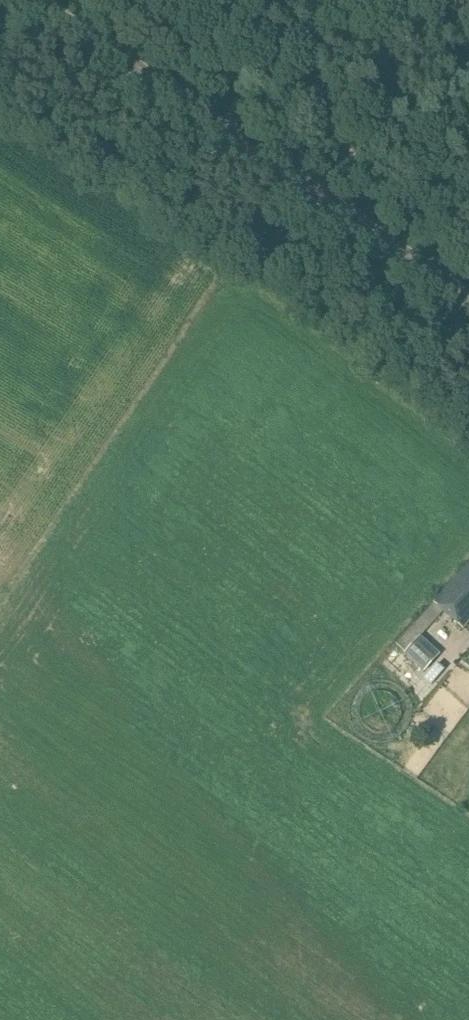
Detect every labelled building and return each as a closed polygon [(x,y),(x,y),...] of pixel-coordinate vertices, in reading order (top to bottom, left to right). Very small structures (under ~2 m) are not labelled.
[(433,604),(463,631),(468,624),(468,564),(433,604)] [(424,672),(440,654),(420,636),(404,654),(424,672)]
